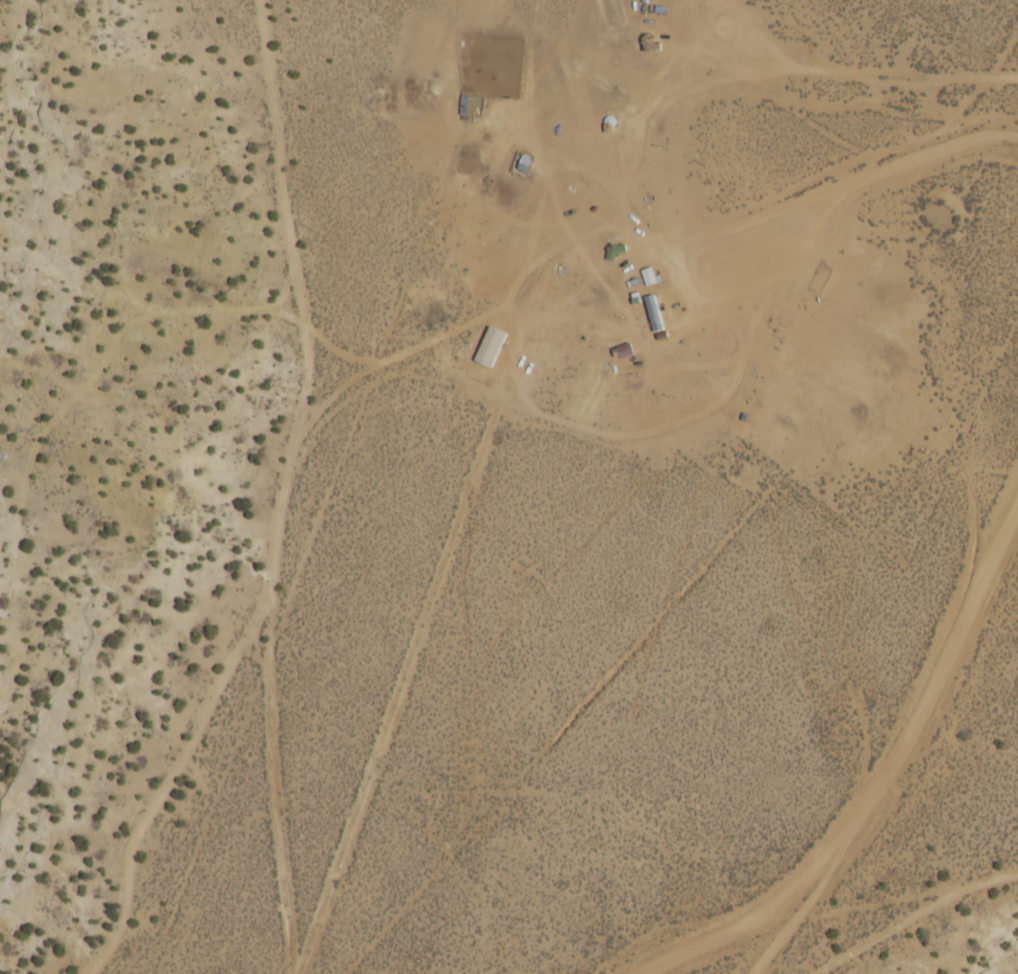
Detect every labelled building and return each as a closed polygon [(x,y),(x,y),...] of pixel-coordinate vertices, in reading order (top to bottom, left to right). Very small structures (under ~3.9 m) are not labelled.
[(457,116),(478,116),(478,98),(457,98),(457,116)] [(638,271),(643,287),(654,283),(650,268),(638,271)] [(642,297),(648,332),(659,330),(654,295),(642,297)] [(488,343),(478,339),(464,375),(474,378),(488,343)] [(630,355),(626,344),(613,348),(616,359),(630,355)]
